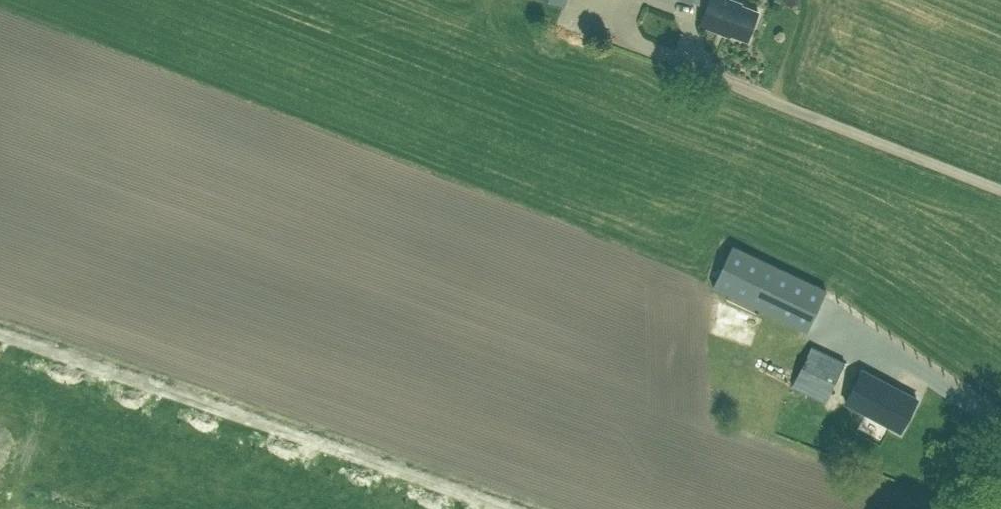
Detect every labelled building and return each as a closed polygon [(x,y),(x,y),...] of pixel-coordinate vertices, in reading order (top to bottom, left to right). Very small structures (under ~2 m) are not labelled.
[(729,36),(730,34),(747,41),(758,11),(741,4),(741,3),(734,0),(709,0),(699,25),(729,36)] [(732,245),(712,286),(807,331),(826,289),(732,245)] [(845,361),(813,346),(793,388),(825,403),(845,361)] [(915,399),(862,371),(846,403),(899,430),(915,399)]
